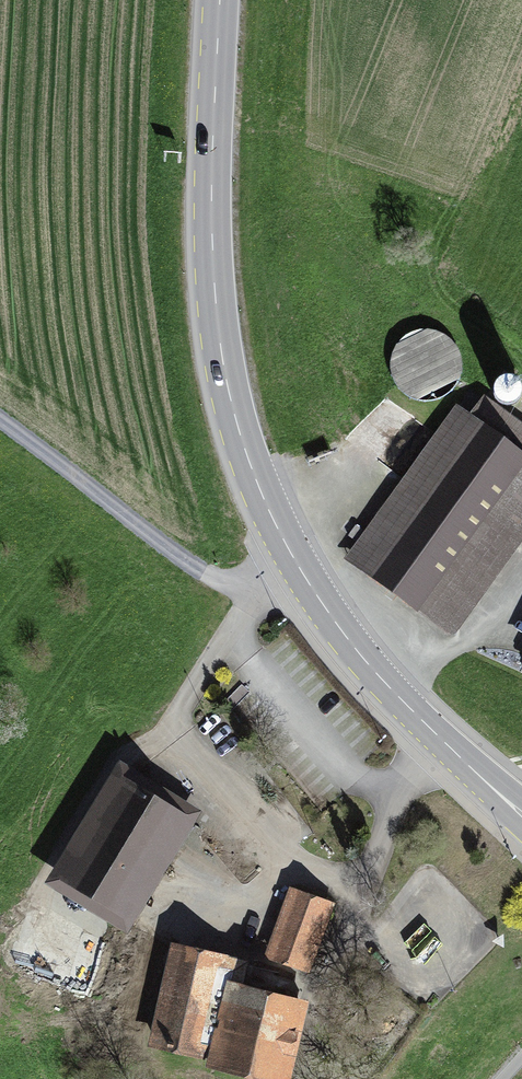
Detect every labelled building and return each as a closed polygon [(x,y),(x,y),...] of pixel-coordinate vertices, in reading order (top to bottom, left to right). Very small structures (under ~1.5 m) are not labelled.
[(393,337),(397,390),(461,385),(457,332),(393,337)] [(521,544),(521,440),(475,402),(350,557),(448,636),(521,544)] [(202,825),(149,792),(89,888),(142,921),(202,825)] [(348,902),(294,887),(273,961),(327,977),(348,902)] [(115,923),(22,898),(3,969),(96,994),(115,923)] [(238,973),(241,958),(181,945),(158,1049),(217,1062),(235,987),(238,973)] [(317,1004),(235,987),(217,1062),(216,1068),(266,1078),(300,1078),(311,1035),(317,1004)]
